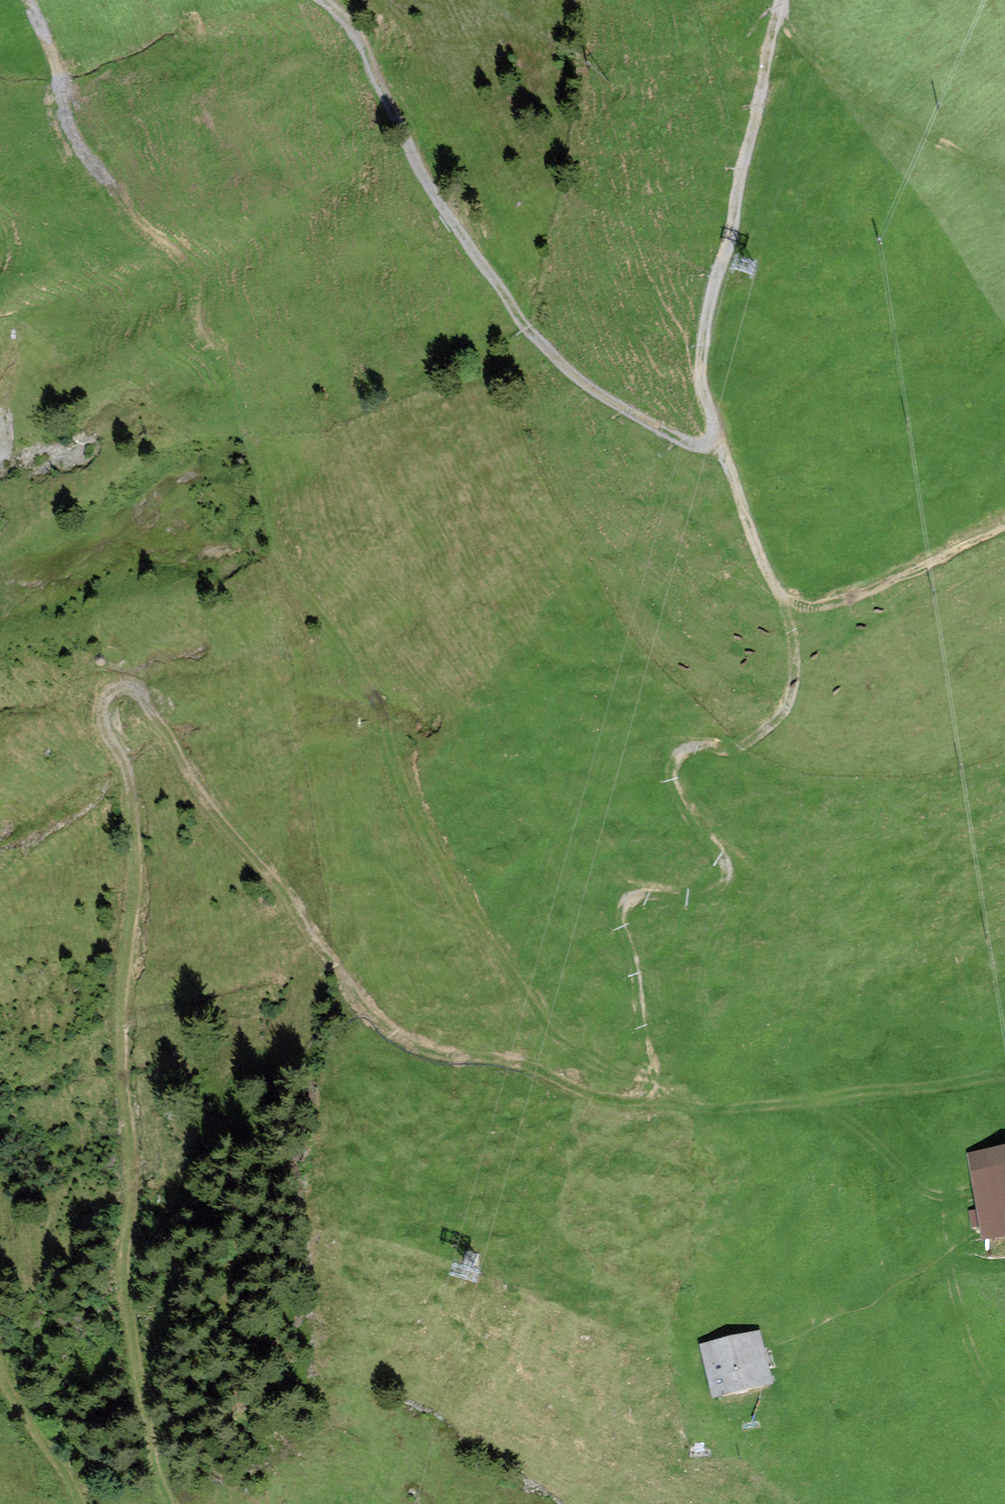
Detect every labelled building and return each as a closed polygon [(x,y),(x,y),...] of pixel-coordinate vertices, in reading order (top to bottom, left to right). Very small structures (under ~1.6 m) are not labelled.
[(967,1152),(983,1243),(1004,1239),(1004,1145),(967,1152)] [(757,1325),(697,1339),(711,1396),(771,1381),(757,1325)]
